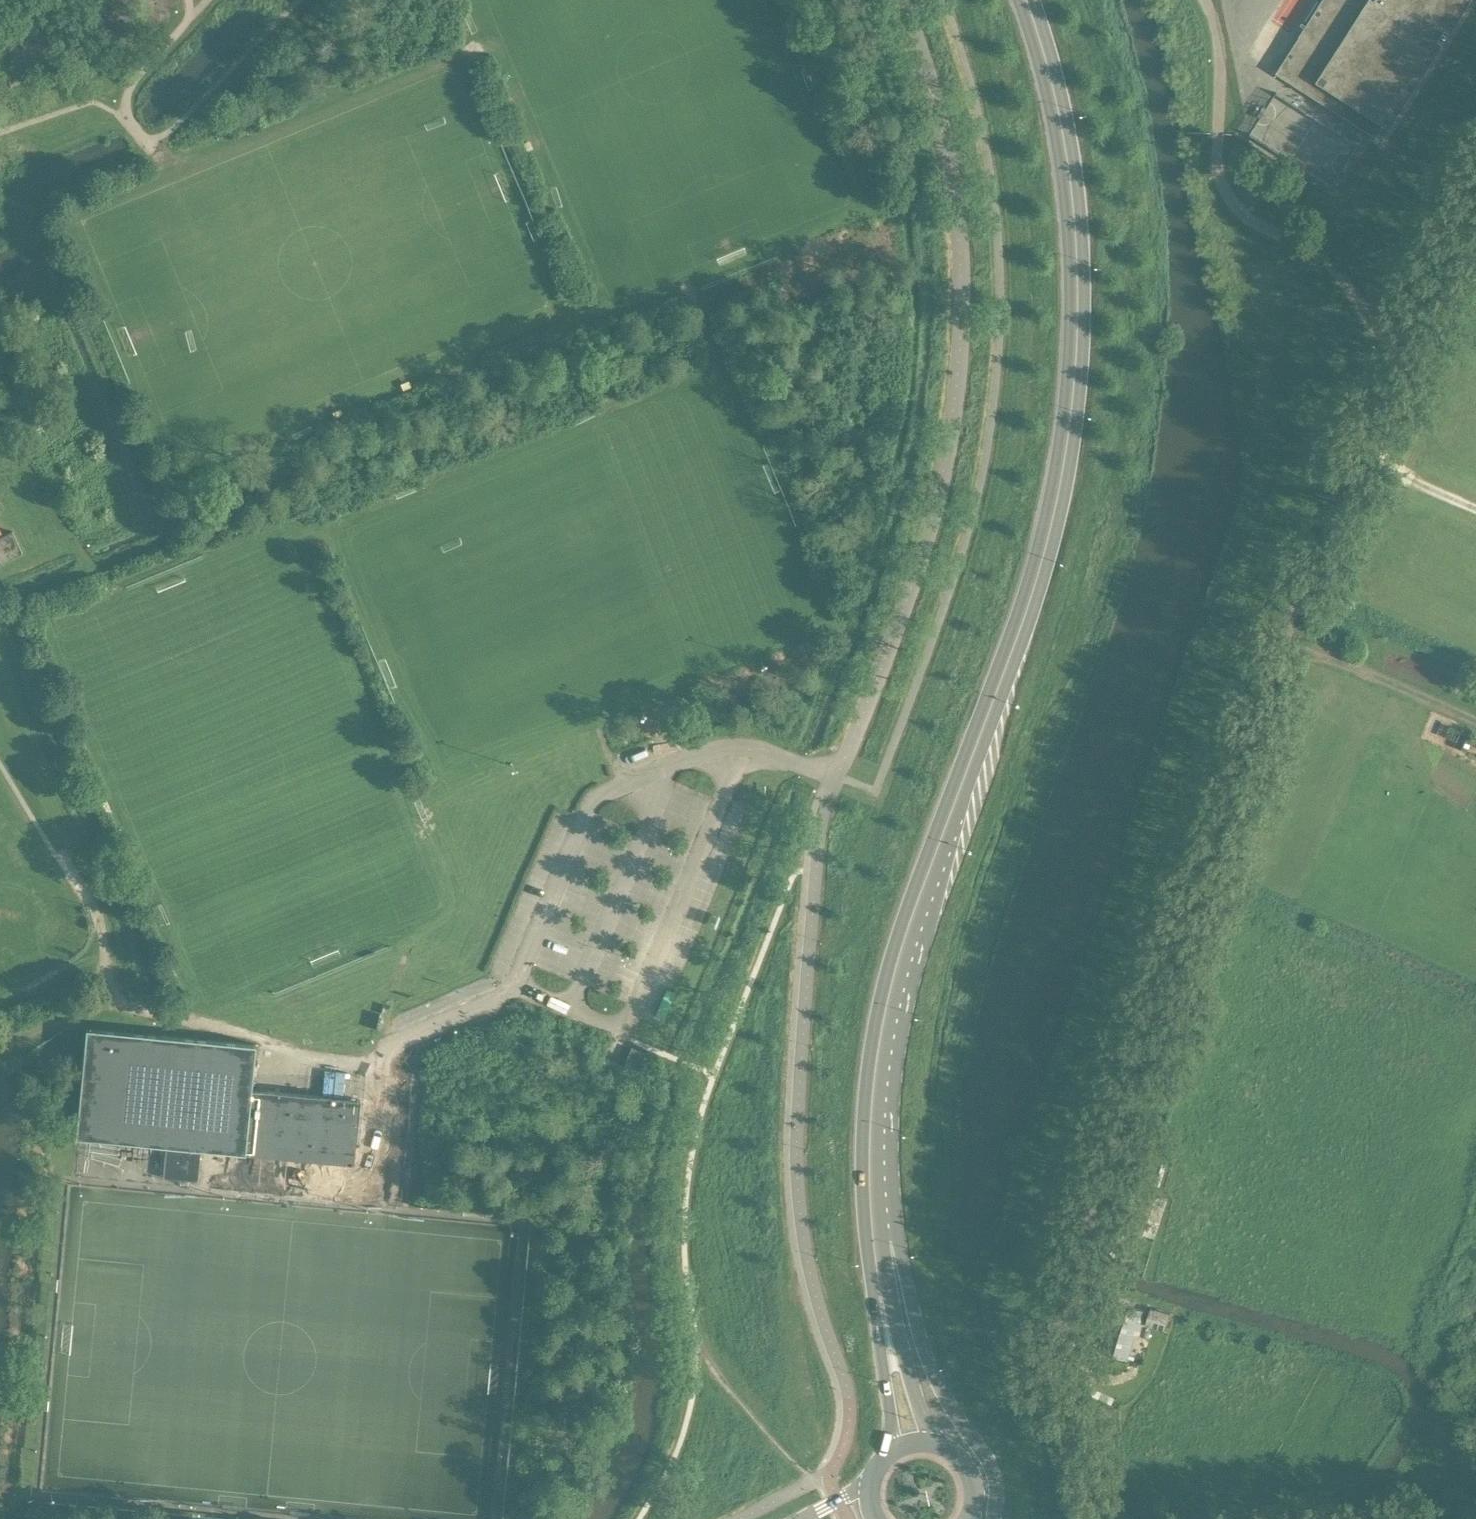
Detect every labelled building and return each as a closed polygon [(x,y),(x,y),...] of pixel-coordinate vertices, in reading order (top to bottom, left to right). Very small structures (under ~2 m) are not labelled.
[(1300,36),(1277,72),(1341,113),(1350,100),(1391,127),(1444,42),(1439,39),(1447,27),(1452,31),(1471,0),(1323,0),(1300,36)] [(1329,143),(1316,164),(1330,172),(1326,179),(1333,183),(1357,142),(1334,129),(1327,142),(1329,143)] [(23,553),(13,531),(0,537),(0,564),(23,553)] [(382,1127),(357,1125),(360,1099),(252,1089),(256,1044),(86,1027),(76,1136),(166,1145),(163,1177),(198,1181),(201,1148),(238,1152),(238,1158),(244,1158),(242,1180),(291,1185),(294,1157),(304,1158),(301,1186),(351,1191),(354,1163),(378,1165),(382,1127)] [(650,1055),(631,1047),(624,1066),(643,1074),(650,1055)] [(1146,1311),(1116,1302),(1101,1351),(1128,1359),(1135,1336),(1139,1337),(1146,1311)] [(1146,1324),(1165,1330),(1171,1313),(1152,1307),(1146,1324)]
